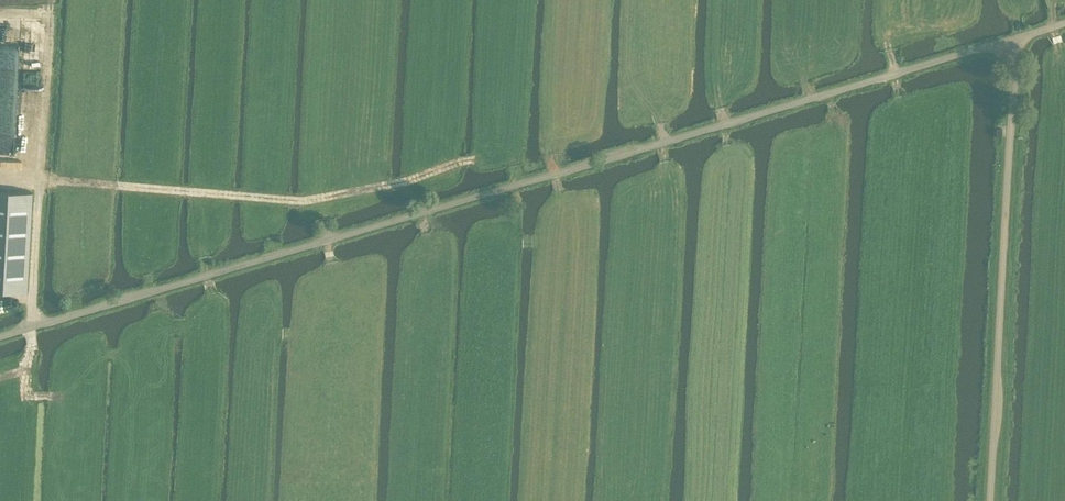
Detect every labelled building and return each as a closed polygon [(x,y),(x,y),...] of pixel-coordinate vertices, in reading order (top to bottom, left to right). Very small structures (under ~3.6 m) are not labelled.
[(26,291),(32,190),(0,188),(0,289),(26,291)]
